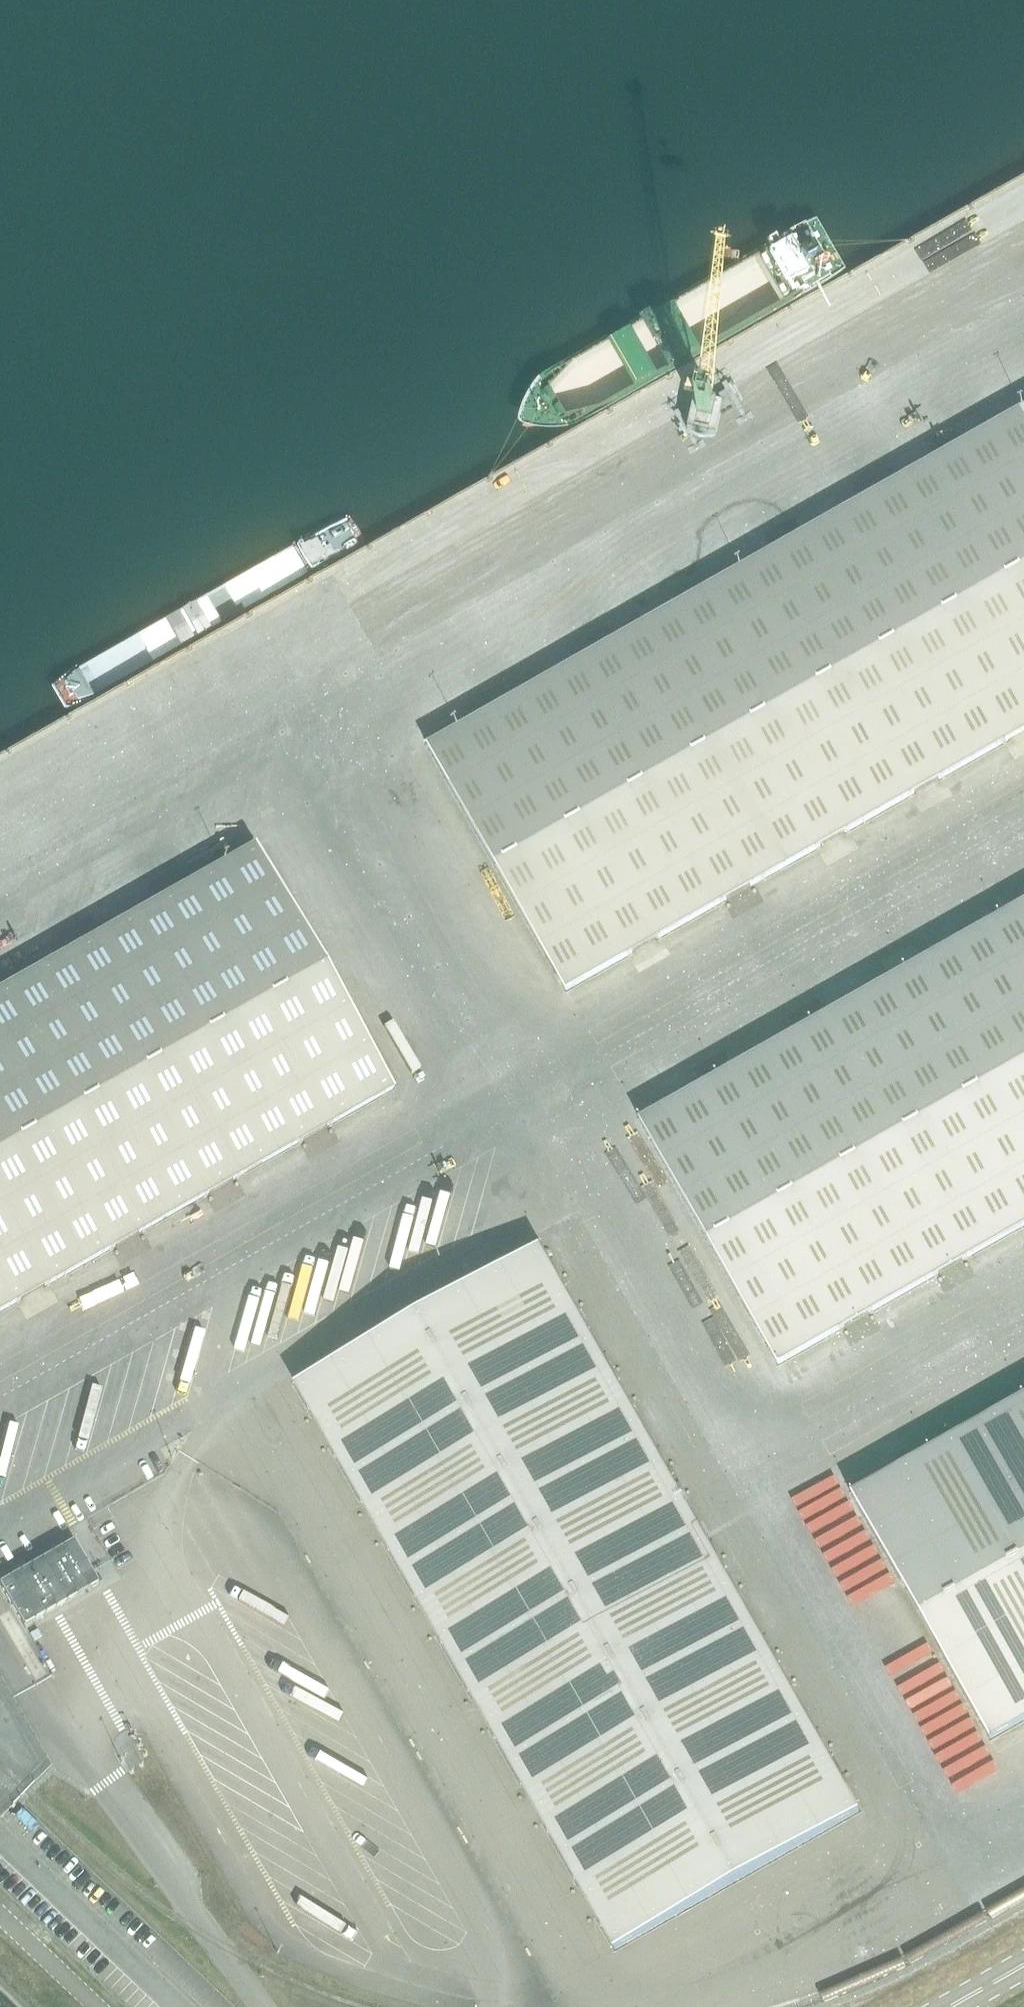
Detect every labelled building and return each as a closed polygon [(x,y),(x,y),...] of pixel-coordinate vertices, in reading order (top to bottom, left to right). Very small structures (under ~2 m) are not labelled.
[(795,386),(818,375),(812,364),(790,376),(795,386)] [(428,746),(566,990),(1023,731),(1023,409),(428,746)] [(790,488),(803,512),(846,489),(833,465),(790,488)] [(739,495),(697,519),(720,560),(763,535),(739,495)] [(0,989),(0,1311),(392,1089),(254,845),(0,989)] [(640,1121),(778,1364),(1023,1225),(1023,903),(640,1121)] [(540,1247),(296,1385),(615,1949),(859,1811),(540,1247)] [(852,1495),(991,1739),(1023,1721),(1023,1397),(852,1495)] [(89,1566),(86,1562),(74,1539),(10,1576),(0,1582),(0,1585),(2,1588),(4,1592),(23,1625),(39,1616),(44,1613),(98,1582),(92,1571),(89,1566)]
